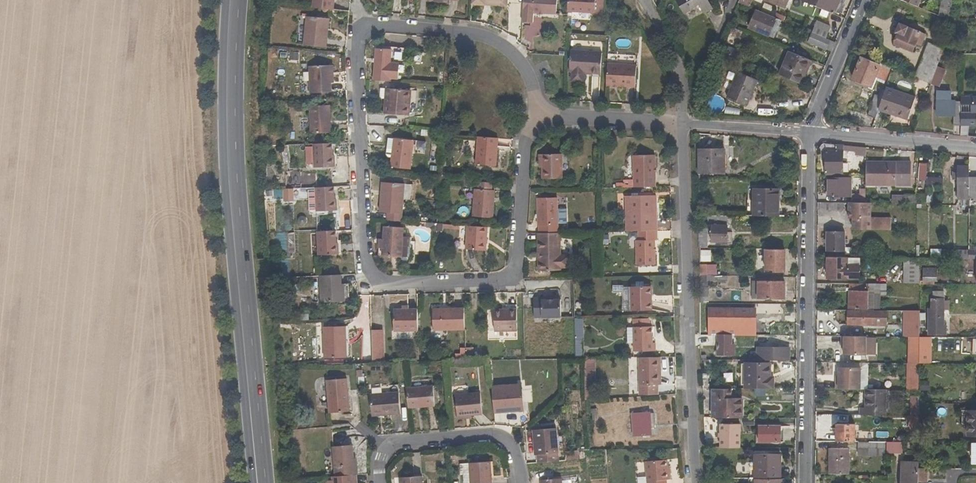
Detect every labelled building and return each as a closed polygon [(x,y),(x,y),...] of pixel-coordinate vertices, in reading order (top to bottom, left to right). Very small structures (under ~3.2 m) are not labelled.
[(334,10),(335,0),(313,0),(312,8),(334,10)] [(556,0),(523,0),(522,23),(533,24),(533,14),(556,15),(556,0)] [(604,14),(605,0),(569,0),(569,13),(604,14)] [(684,13),(698,5),(704,14),(713,9),(708,0),(676,0),(684,13)] [(812,5),(812,4),(833,13),(838,0),(800,0),(812,5)] [(938,15),(949,20),(949,18),(953,0),(941,0),(938,15)] [(748,28),(769,37),(776,19),(755,10),(748,28)] [(326,48),(330,19),(306,16),(303,45),(326,48)] [(769,37),(773,39),(781,20),(776,19),(769,37)] [(811,33),(826,39),(831,27),(816,21),(811,33)] [(921,46),(926,34),(898,22),(894,31),(899,33),(895,43),(912,51),(916,44),(921,46)] [(536,41),(536,24),(524,24),(523,40),(536,41)] [(802,40),(831,52),(835,43),(826,39),(811,33),(805,31),(802,40)] [(942,54),(943,48),(929,42),(916,78),(930,84),(931,83),(937,66),(942,54)] [(399,63),(389,62),(390,50),(382,49),(375,49),(373,80),(388,81),(388,77),(398,78),(399,63)] [(592,73),(600,73),(601,53),(570,51),(569,72),(572,72),(572,79),(573,81),(582,81),(584,80),(584,73),(592,73)] [(780,76),(800,84),(805,73),(807,73),(812,61),(789,51),(780,76)] [(288,52),(288,54),(282,54),(282,59),(299,60),(299,52),(288,52)] [(879,65),(860,57),(851,79),(873,88),(878,78),(885,81),(891,67),(880,63),(879,65)] [(635,87),(636,66),(607,64),(606,86),(635,87)] [(334,82),(333,65),(309,66),(310,92),(332,91),(331,82),(334,82)] [(939,87),(945,69),(937,66),(931,83),(939,87)] [(757,80),(737,72),(726,98),(747,106),(757,80)] [(413,116),(414,107),(415,87),(386,85),(384,114),(413,116)] [(885,89),(878,110),(908,120),(915,97),(886,87),(885,89)] [(885,89),(881,88),(878,95),(875,95),(868,116),(876,119),(878,110),(885,89)] [(954,114),(953,125),(961,125),(961,122),(961,107),(961,101),(951,101),(951,91),(937,91),(937,114),(954,114)] [(332,133),(330,105),(309,106),(310,134),(332,133)] [(961,122),(969,123),(970,107),(961,107),(961,122)] [(475,163),(495,165),(497,138),(477,137),(475,163)] [(391,166),(391,167),(411,169),(415,140),(394,138),(394,139),(393,149),(392,157),(391,160),(391,166)] [(334,155),(332,156),(332,152),(332,143),(313,144),(313,147),(306,147),(307,164),(314,164),(314,167),(335,167),(334,155)] [(433,145),(431,155),(438,156),(440,146),(433,145)] [(855,152),(855,156),(865,156),(865,148),(823,145),(819,151),(824,151),(824,173),(843,174),(843,152),(855,152)] [(725,174),(725,149),(698,149),(699,155),(698,174),(725,174)] [(562,179),(562,154),(541,155),(541,167),(541,179),(562,179)] [(656,188),(655,154),(632,155),(633,178),(633,182),(623,183),(616,183),(616,188),(656,188)] [(910,175),(910,161),(865,161),(865,175),(910,175)] [(942,185),(942,178),(926,177),(926,164),(916,163),(916,175),(916,180),(926,181),(926,185),(942,185)] [(968,178),(969,166),(957,166),(957,199),(968,200),(968,199),(968,178)] [(865,177),(865,184),(910,184),(910,175),(865,175),(865,177)] [(827,196),(849,197),(850,177),(843,177),(828,177),(827,196)] [(491,182),(477,181),(477,189),(491,190),(491,182)] [(386,220),(402,222),(405,184),(384,182),(384,194),(380,194),(379,212),(386,213),(386,220)] [(315,187),(315,191),(308,191),(309,209),(317,208),(317,212),(337,210),(336,200),(334,200),(334,197),(334,186),(315,187)] [(779,188),(753,188),(752,216),(779,216),(779,188)] [(865,203),(865,188),(859,188),(859,194),(851,194),(851,203),(865,203)] [(275,199),(274,189),(263,189),(264,199),(275,199)] [(283,189),(284,201),(295,201),(294,189),(283,189)] [(494,190),(491,190),(477,189),(473,189),(472,217),(492,218),(494,190)] [(924,194),(918,194),(918,207),(922,207),(922,203),(933,203),(933,189),(925,189),(924,194)] [(638,231),(657,231),(656,195),(625,196),(625,231),(638,231)] [(891,195),(891,203),(915,203),(915,195),(891,195)] [(537,234),(558,233),(557,198),(536,198),(537,234)] [(868,218),(868,203),(865,203),(851,203),(849,203),(849,218),(851,218),(851,229),(853,229),(889,230),(889,218),(868,218)] [(931,222),(938,224),(940,216),(932,214),(931,222)] [(714,245),(727,245),(727,232),(727,216),(708,216),(708,226),(706,226),(706,232),(710,232),(710,242),(714,242),(714,245)] [(427,223),(427,228),(430,228),(432,230),(432,232),(437,232),(437,224),(427,223)] [(382,248),(381,255),(400,256),(410,257),(412,237),(404,237),(404,228),(383,226),(382,240),(382,248)] [(486,227),(467,226),(465,249),(484,250),(486,227)] [(316,231),(318,255),(339,254),(338,244),(336,244),(336,242),(335,230),(316,231)] [(636,265),(656,264),(655,240),(657,240),(657,231),(638,231),(638,241),(635,241),(636,265)] [(827,258),(844,259),(844,252),(845,252),(845,244),(845,240),(845,231),(827,231),(827,258)] [(537,234),(538,271),(562,270),(562,268),(570,268),(570,254),(561,254),(561,233),(558,233),(537,234)] [(930,249),(930,253),(923,253),(923,259),(940,259),(942,259),(942,249),(930,249)] [(968,259),(968,250),(942,249),(942,259),(968,259)] [(784,270),(785,250),(765,250),(765,270),(784,270)] [(968,250),(968,259),(975,259),(975,250),(968,250)] [(826,278),(846,278),(846,276),(858,277),(858,259),(847,259),(845,259),(844,259),(827,258),(827,266),(826,278)] [(903,284),(919,284),(919,259),(904,259),(903,284)] [(919,284),(934,284),(934,282),(935,282),(935,269),(923,269),(924,265),(940,265),(940,259),(923,259),(919,259),(919,284)] [(699,265),(699,275),(717,276),(717,265),(699,265)] [(319,276),(321,303),(345,301),(345,293),(342,293),(342,284),(341,275),(319,276)] [(708,282),(726,282),(727,276),(717,276),(699,275),(699,304),(706,304),(711,304),(711,297),(709,297),(709,288),(707,288),(708,282)] [(784,299),(785,281),(758,281),(758,298),(784,299)] [(817,283),(817,293),(831,293),(831,284),(817,283)] [(847,284),(847,308),(879,308),(879,296),(887,296),(887,284),(847,284)] [(652,310),(652,286),(632,286),(632,310),(652,310)] [(943,298),(943,291),(932,291),(932,298),(930,298),(930,308),(928,308),(927,335),(947,335),(947,326),(944,325),(944,298),(943,298)] [(543,299),(535,299),(535,319),(562,318),(562,300),(551,301),(543,301),(543,299)] [(465,331),(464,307),(432,308),(433,332),(465,331)] [(418,331),(417,308),(393,309),(394,332),(418,331)] [(708,308),(708,327),(715,327),(715,335),(716,335),(731,335),(731,326),(735,326),(735,309),(708,308)] [(502,309),(494,310),(494,331),(517,331),(517,309),(509,309),(509,312),(502,312),(502,309)] [(847,326),(886,326),(886,310),(847,309),(847,326)] [(584,338),(585,319),(576,318),(575,338),(584,338)] [(649,326),(649,318),(633,318),(634,351),(655,350),(655,343),(652,343),(652,326),(649,326)] [(347,341),(346,327),(323,328),(324,358),(344,357),(343,341),(347,341)] [(383,330),(372,330),(372,362),(384,362),(383,330)] [(716,339),(716,352),(716,355),(735,356),(735,344),(732,344),(732,335),(731,335),(716,335),(716,339)] [(865,336),(841,336),(841,344),(843,344),(843,348),(843,355),(865,355),(865,336)] [(918,362),(927,363),(927,337),(919,337),(918,362)] [(584,357),(584,348),(576,348),(576,357),(584,357)] [(789,349),(757,349),(757,360),(789,360),(789,349)] [(639,357),(638,357),(639,395),(658,395),(658,385),(657,371),(660,371),(660,357),(639,357)] [(584,359),(585,385),(595,384),(594,358),(584,359)] [(746,389),(774,389),(774,364),(746,364),(746,389)] [(739,389),(739,372),(737,372),(737,366),(720,367),(720,368),(720,372),(719,382),(723,382),(723,389),(731,389),(739,389)] [(860,368),(839,368),(838,376),(838,380),(836,380),(836,389),(860,389),(860,368)] [(350,412),(348,379),(326,380),(328,413),(350,412)] [(523,408),(521,384),(491,387),(493,414),(502,413),(501,410),(523,408)] [(586,400),(596,400),(595,384),(585,385),(586,400)] [(434,406),(432,386),(406,388),(408,409),(434,406)] [(743,418),(743,398),(731,398),(731,389),(723,389),(711,389),(711,418),(743,418)] [(860,408),(860,415),(885,415),(886,389),(865,389),(865,408),(860,408)] [(472,414),(482,414),(480,392),(455,394),(457,416),(472,414)] [(372,416),(400,414),(398,393),(370,395),(372,416)] [(967,410),(967,436),(975,436),(975,410),(967,410)] [(648,413),(632,414),(633,438),(650,437),(649,430),(648,414),(648,413)] [(739,424),(720,423),(719,447),(739,447),(739,424)] [(835,441),(855,441),(855,424),(835,424),(835,441)] [(758,442),(780,442),(780,429),(780,426),(758,426),(758,442)] [(532,430),(533,455),(536,455),(537,463),(560,461),(558,438),(557,428),(532,430)] [(564,437),(558,438),(560,461),(566,461),(564,437)] [(884,442),(858,442),(858,455),(884,456),(884,442)] [(887,453),(902,454),(902,442),(887,442),(887,453)] [(352,446),(332,447),(335,477),(355,475),(353,459),(352,446)] [(828,474),(848,474),(849,449),(828,448),(828,474)] [(570,460),(580,457),(578,451),(568,454),(570,460)] [(753,478),(781,479),(781,455),(754,454),(753,478)] [(667,482),(670,482),(668,460),(645,461),(646,482),(667,482)] [(918,461),(901,461),(901,482),(918,482),(918,469),(918,461)] [(470,482),(492,482),(491,462),(469,463),(470,482)] [(918,469),(918,482),(928,482),(928,469),(918,469)] [(333,477),(333,482),(356,482),(358,482),(357,475),(355,475),(335,477),(333,477)]
